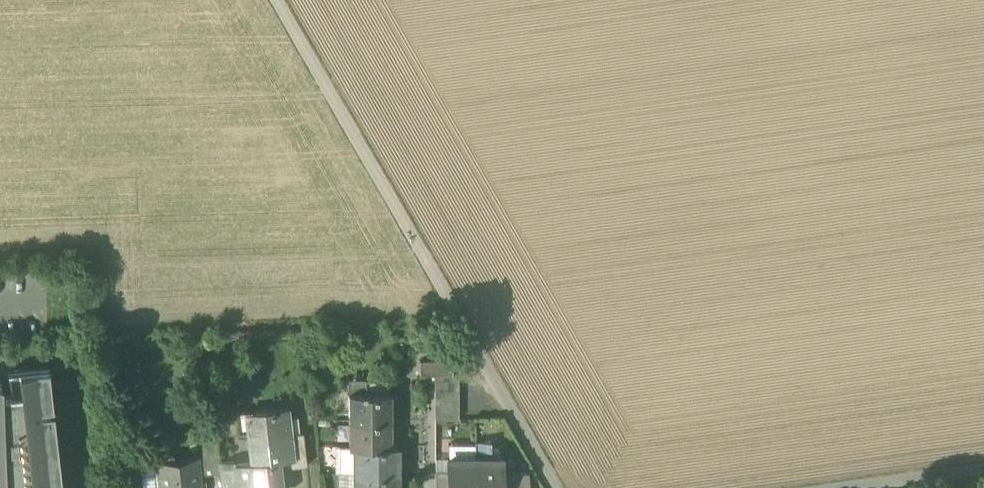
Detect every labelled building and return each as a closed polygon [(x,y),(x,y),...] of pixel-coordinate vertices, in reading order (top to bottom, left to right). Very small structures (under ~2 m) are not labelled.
[(420,375),(434,374),(452,374),(452,360),(420,361),(420,375)] [(49,367),(8,372),(10,393),(2,394),(1,382),(0,382),(0,487),(62,487),(49,367)] [(434,374),(435,386),(459,385),(459,374),(452,374),(434,374)] [(363,377),(363,378),(363,391),(388,391),(388,377),(363,377)] [(347,392),(363,391),(363,378),(347,379),(347,392)] [(435,386),(435,397),(459,397),(459,385),(435,386)] [(390,391),(388,391),(363,391),(347,392),(348,420),(390,420),(390,391)] [(435,397),(435,408),(459,408),(459,397),(435,397)] [(262,487),(282,487),(280,468),(279,459),(292,458),(290,433),(287,407),(252,411),(257,453),(249,454),(250,462),(234,464),(236,487),(262,484),(262,487)] [(459,419),(459,408),(435,408),(435,419),(459,419)] [(245,412),(249,454),(257,453),(252,411),(245,412)] [(390,446),(390,420),(348,420),(348,446),(355,446),(390,446)] [(200,474),(220,472),(219,462),(215,431),(200,433),(202,455),(198,455),(200,474)] [(290,433),(292,458),(305,457),(302,432),(290,433)] [(474,439),(474,457),(501,456),(501,453),(500,448),(497,445),(491,442),(491,439),(474,439)] [(397,446),(390,446),(355,446),(355,473),(397,472),(397,446)] [(159,487),(202,487),(200,474),(198,455),(156,460),(159,487)] [(501,456),(474,457),(474,487),(502,487),(502,470),(501,456)] [(279,459),(280,468),(306,465),(305,457),(292,458),(279,459)] [(474,457),(446,457),(446,469),(446,487),(474,487),(474,457)] [(219,462),(220,472),(222,487),(225,487),(236,487),(234,464),(233,460),(219,462)] [(446,469),(435,469),(435,487),(446,487),(446,469)] [(514,470),(502,470),(502,487),(514,487),(514,470)] [(514,470),(514,487),(530,487),(529,470),(514,470)] [(397,472),(355,473),(355,474),(355,487),(397,487),(397,472)] [(355,474),(339,474),(340,487),(355,487),(355,474)]
